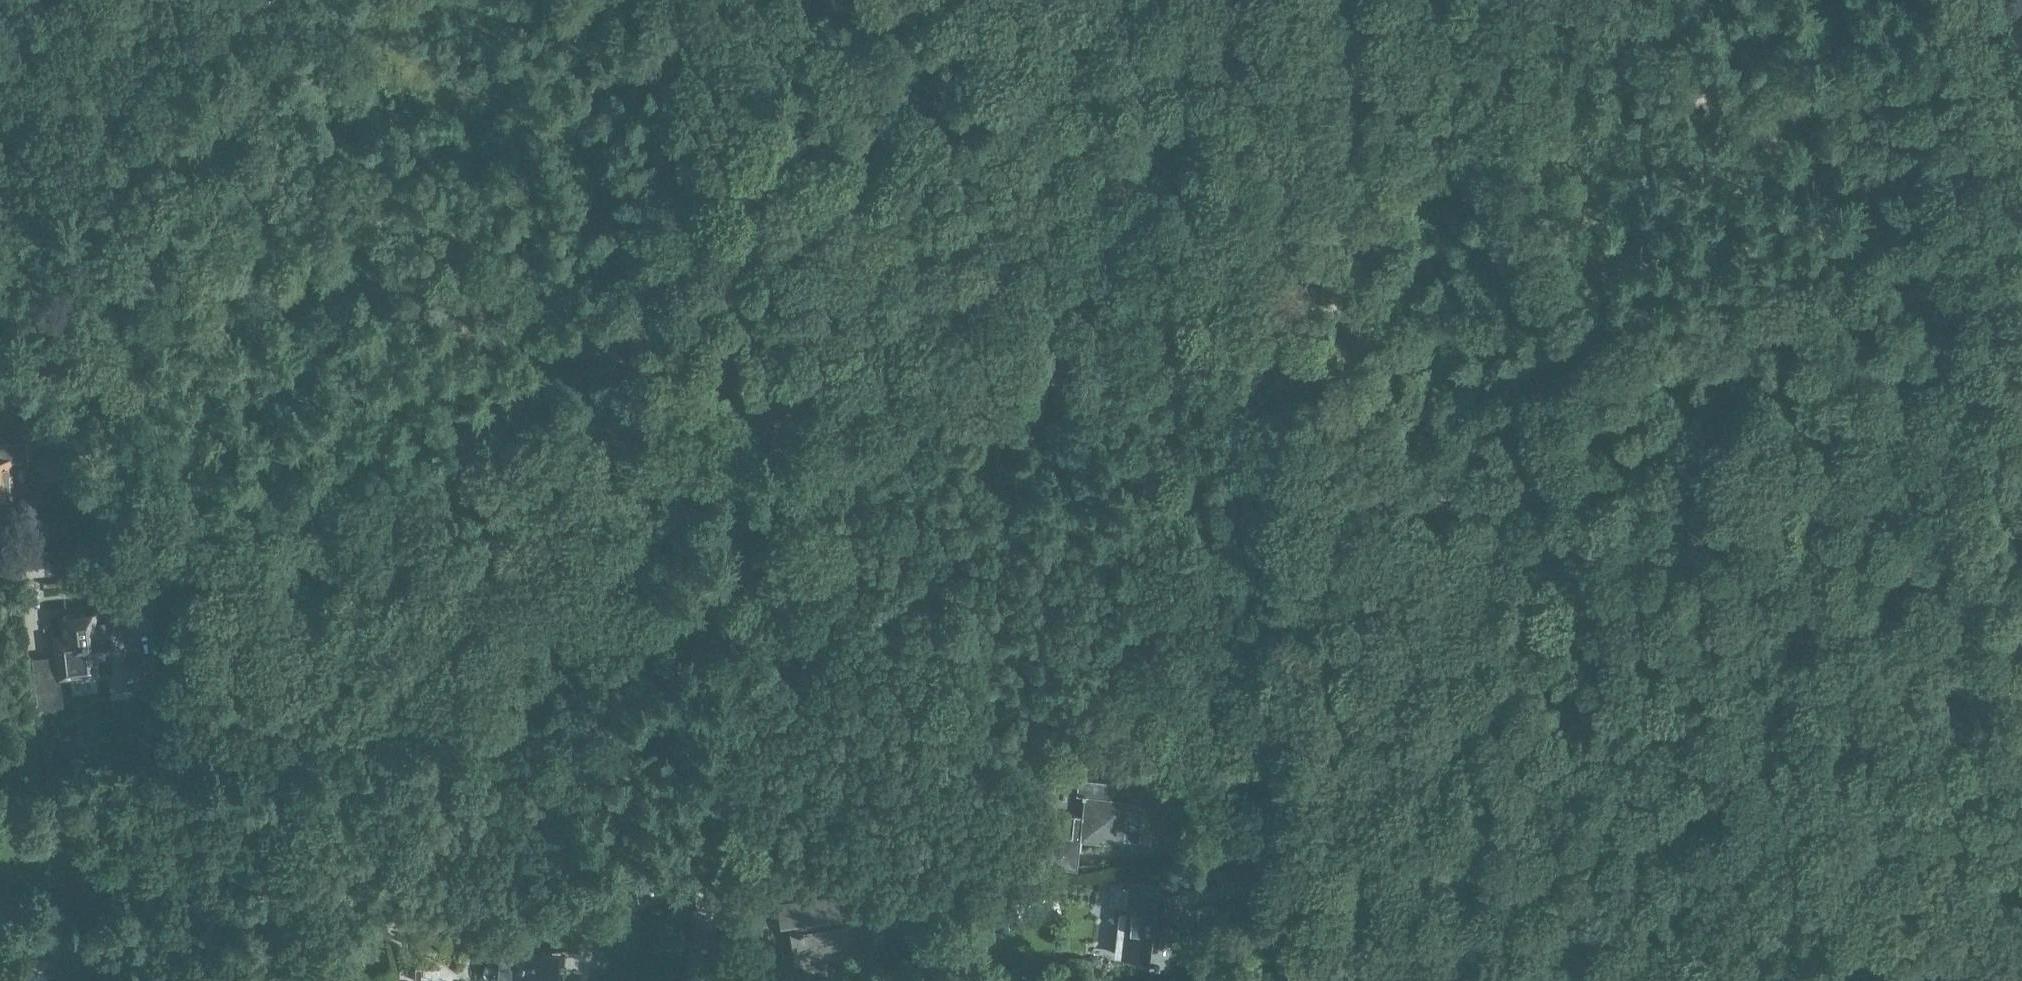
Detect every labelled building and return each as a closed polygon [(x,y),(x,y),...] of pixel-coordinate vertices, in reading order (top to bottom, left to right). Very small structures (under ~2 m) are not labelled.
[(1,510),(0,498),(12,497),(10,458),(0,458),(0,510),(1,510)] [(62,635),(56,636),(58,653),(61,676),(96,672),(94,652),(113,650),(116,679),(128,678),(129,687),(145,685),(142,659),(124,661),(122,645),(125,645),(123,631),(122,631),(121,619),(120,615),(119,612),(115,610),(112,610),(109,613),(108,616),(101,617),(99,617),(98,611),(64,615),(66,635),(62,635)] [(52,674),(35,676),(37,688),(54,686),(52,674)] [(157,746),(147,746),(148,757),(157,757),(159,757),(159,745),(157,746)] [(1052,833),(1048,867),(1076,870),(1080,837),(1107,840),(1107,836),(1123,838),(1138,840),(1140,840),(1144,805),(1112,801),(1115,781),(1079,777),(1077,794),(1085,795),(1082,815),(1074,814),(1072,836),(1052,833)] [(668,894),(663,867),(630,873),(632,884),(636,883),(638,899),(668,894)] [(796,883),(798,897),(777,899),(780,922),(789,921),(793,954),(852,946),(848,920),(843,921),(839,891),(838,891),(836,873),(813,876),(814,881),(796,883)] [(1129,883),(1126,905),(1133,906),(1127,956),(1168,961),(1174,917),(1179,917),(1182,888),(1129,882),(1129,883)] [(498,965),(513,966),(525,967),(524,980),(557,980),(558,968),(549,967),(551,950),(551,948),(539,947),(538,947),(540,929),(501,926),(498,965)]
